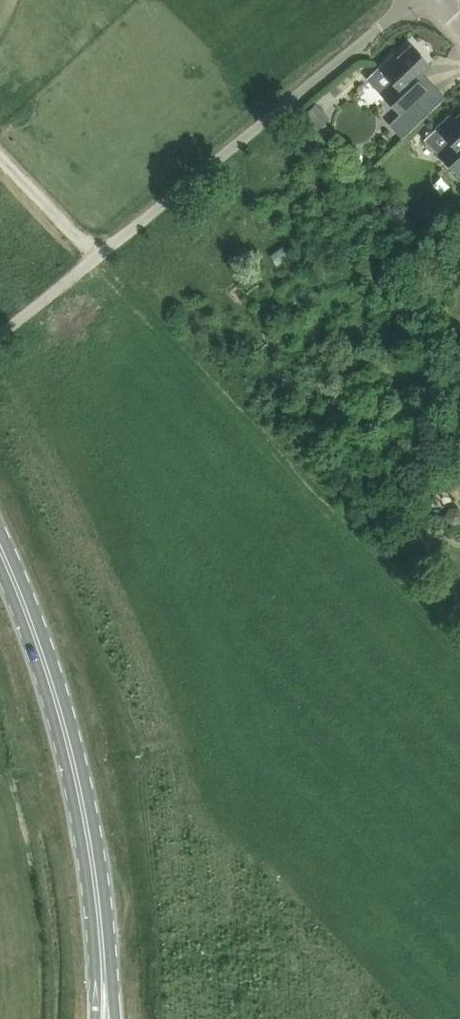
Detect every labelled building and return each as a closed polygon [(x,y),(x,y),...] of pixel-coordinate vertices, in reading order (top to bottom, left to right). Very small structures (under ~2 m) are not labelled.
[(393,53),(379,66),(367,78),(382,93),(382,92),(401,112),(390,123),(403,137),(428,113),(416,100),(424,93),(414,82),(418,78),(417,77),(430,64),(411,44),(397,57),(393,53)] [(304,114),(314,125),(326,114),(316,103),(304,114)] [(437,127),(424,138),(438,153),(439,152),(459,174),(459,113),(455,117),(451,113),(437,127)] [(459,507),(458,506),(449,508),(446,517),(453,523),(459,522),(459,508),(459,507)]
